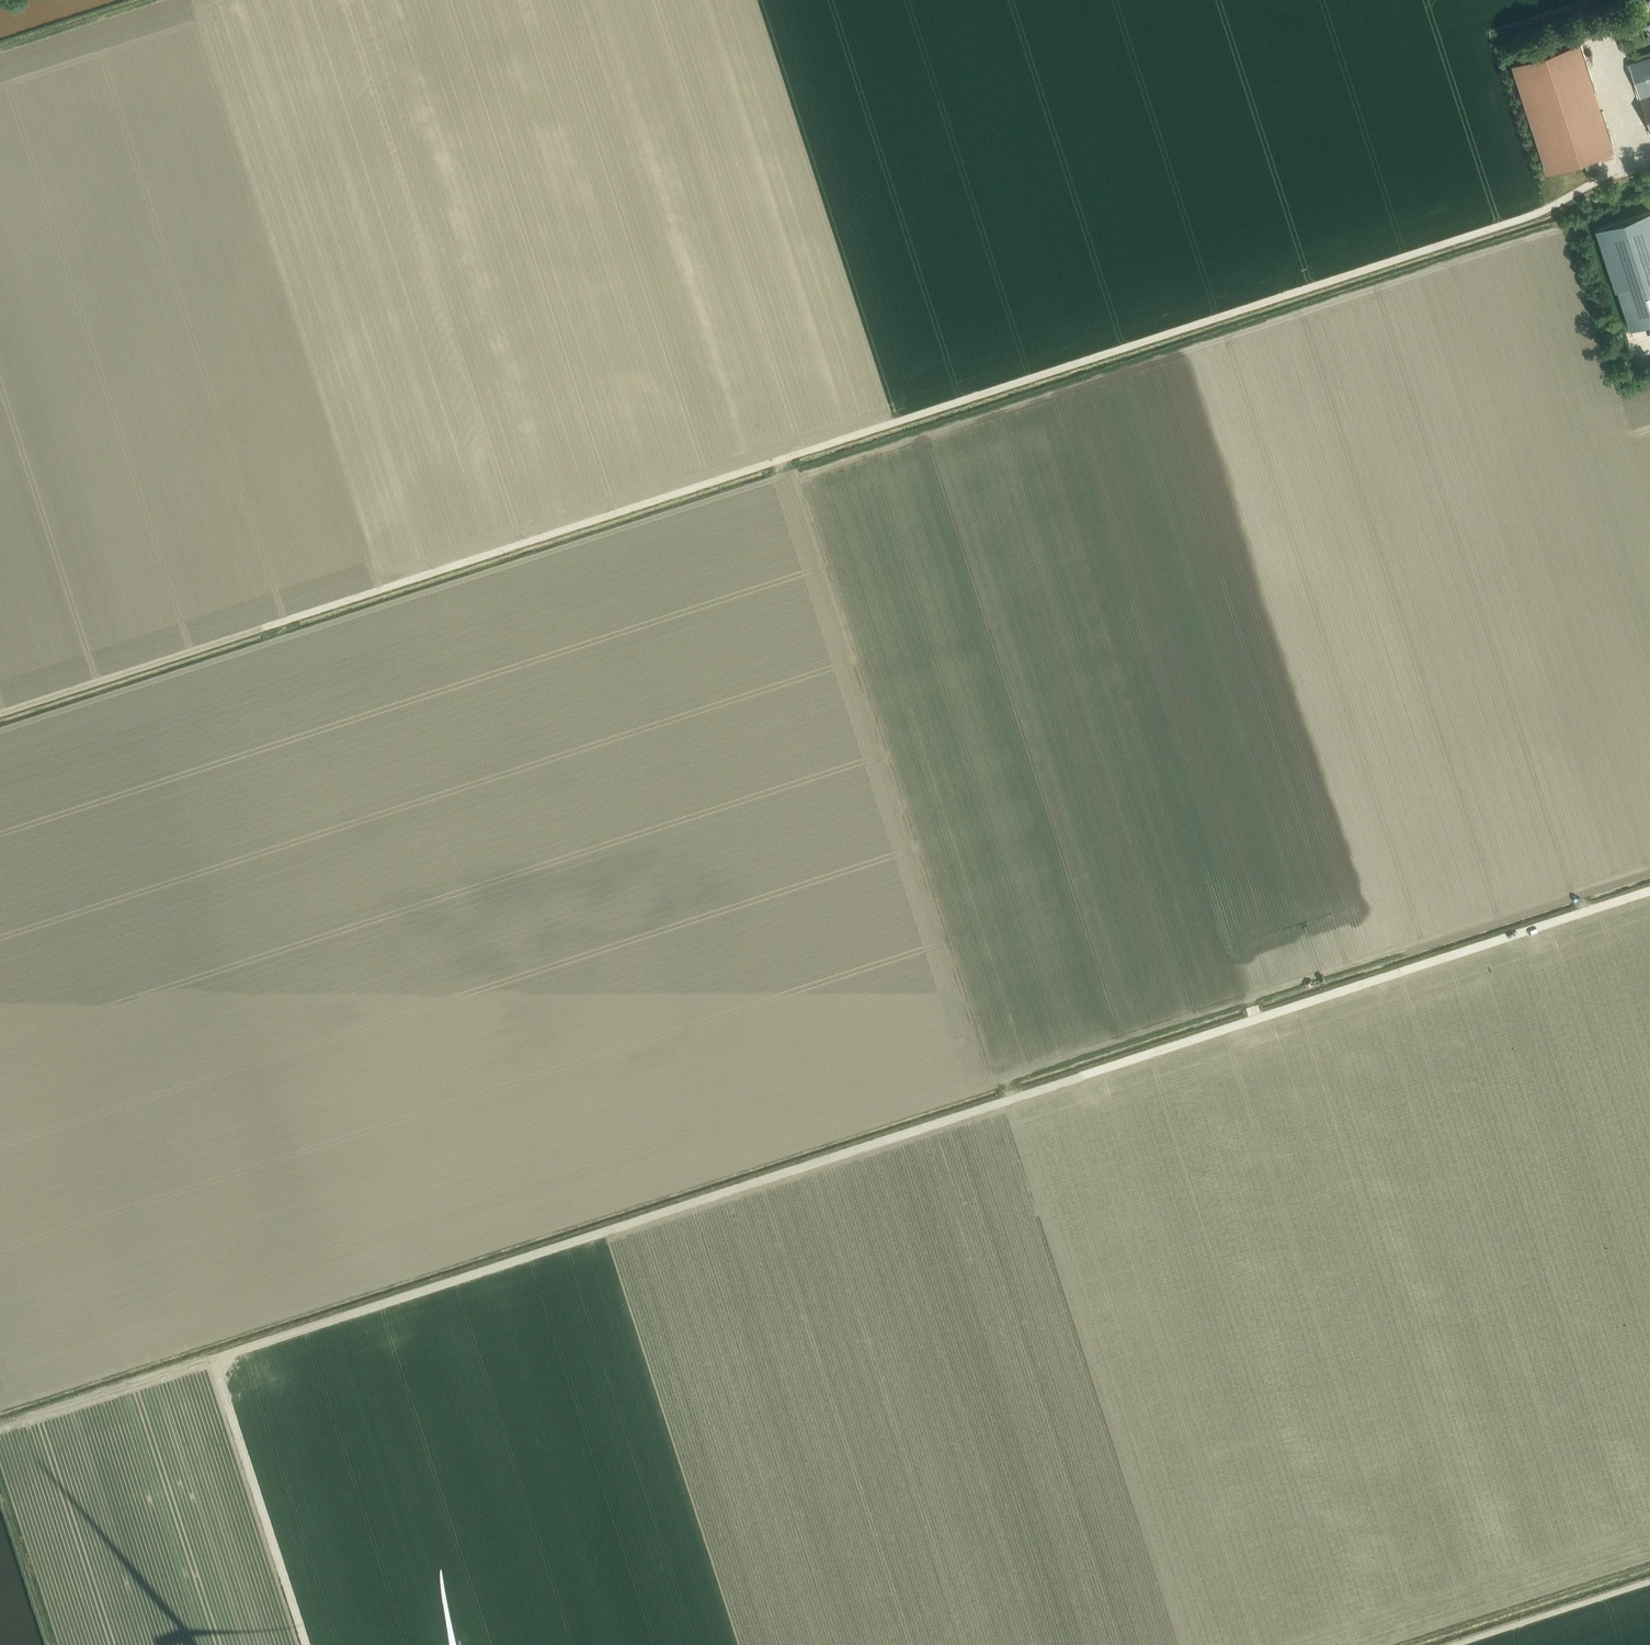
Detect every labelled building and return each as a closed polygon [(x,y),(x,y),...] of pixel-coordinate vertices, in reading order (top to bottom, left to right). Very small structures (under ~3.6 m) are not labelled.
[(1611,149),(1578,44),(1515,64),(1548,169),(1611,149)] [(1630,64),(1641,99),(1649,96),(1649,57),(1630,64)] [(1641,99),(1649,128),(1649,96),(1641,99)] [(1597,229),(1630,329),(1649,323),(1649,212),(1597,229)]
